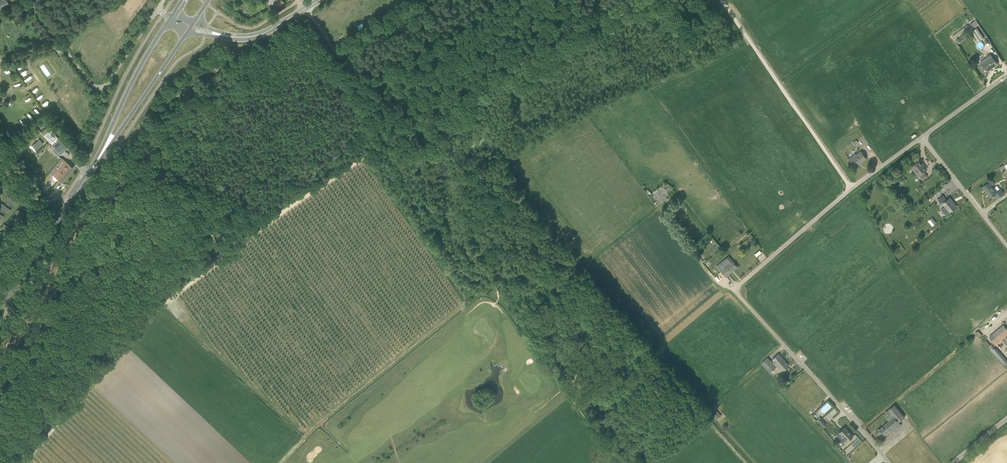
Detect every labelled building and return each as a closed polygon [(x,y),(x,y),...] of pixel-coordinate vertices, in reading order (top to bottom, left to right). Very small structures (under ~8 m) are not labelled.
[(979,41),(984,37),(987,35),(980,25),(977,20),(969,25),(968,24),(952,36),(954,39),(959,36),(969,27),(979,41)] [(997,64),(990,54),(980,61),(982,64),(979,66),(984,73),(997,64)] [(50,130),(44,135),(52,144),(58,138),(50,130)] [(62,154),(68,148),(60,139),(53,145),(62,154)] [(849,158),(853,163),(853,162),(856,166),(866,159),(861,151),(856,155),(855,153),(849,158)] [(7,170),(13,165),(8,158),(2,164),(3,165),(1,167),(4,170),(5,168),(7,170)] [(59,179),(62,182),(73,167),(64,161),(55,173),(53,175),(53,176),(53,177),(53,178),(53,179),(54,180),(55,180),(56,181),(57,181),(58,180),(59,179)] [(924,171),(927,169),(924,166),(923,167),(918,161),(911,167),(918,176),(918,175),(922,180),(927,176),(924,171)] [(1001,189),(997,192),(993,186),(995,184),(992,180),(983,187),(991,197),(994,195),(997,198),(1004,193),(1001,189)] [(665,188),(663,185),(650,194),(657,205),(671,195),(670,194),(674,191),(670,185),(665,188)] [(22,195),(13,188),(11,192),(20,198),(22,195)] [(38,201),(29,195),(27,198),(36,204),(38,201)] [(947,200),(943,195),(938,199),(942,204),(943,203),(950,212),(956,207),(952,201),(953,201),(950,197),(947,200)] [(16,203),(7,196),(5,199),(14,206),(16,203)] [(32,209),(23,202),(21,205),(30,212),(32,209)] [(1,204),(0,205),(0,207),(8,213),(11,210),(1,204)] [(27,216),(18,210),(15,213),(24,220),(27,216)] [(21,224),(12,217),(10,221),(19,227),(21,224)] [(928,220),(933,226),(937,222),(932,217),(928,220)] [(13,230),(4,224),(2,227),(11,233),(13,230)] [(0,231),(0,236),(7,240),(9,237),(0,231)] [(721,262),(725,267),(721,271),(726,276),(737,267),(732,261),(728,256),(721,262)] [(989,337),(996,344),(1006,335),(1006,329),(1003,325),(989,337)] [(1006,367),(1006,360),(997,349),(994,348),(991,350),(1005,366),(1005,365),(1006,367)] [(770,373),(776,367),(777,367),(779,366),(783,371),(789,365),(778,354),(773,359),(774,361),(772,363),(768,358),(762,364),(770,373)] [(889,409),(889,410),(899,422),(905,417),(894,404),(889,409)] [(709,411),(713,415),(717,419),(721,415),(713,407),(709,411)] [(883,414),(889,421),(880,429),(879,428),(876,431),(879,435),(883,432),(885,434),(890,430),(892,433),(902,425),(899,422),(889,410),(883,414)] [(818,421),(823,427),(826,424),(821,418),(818,421)] [(845,426),(839,432),(836,435),(844,444),(847,441),(853,436),(845,426)]
